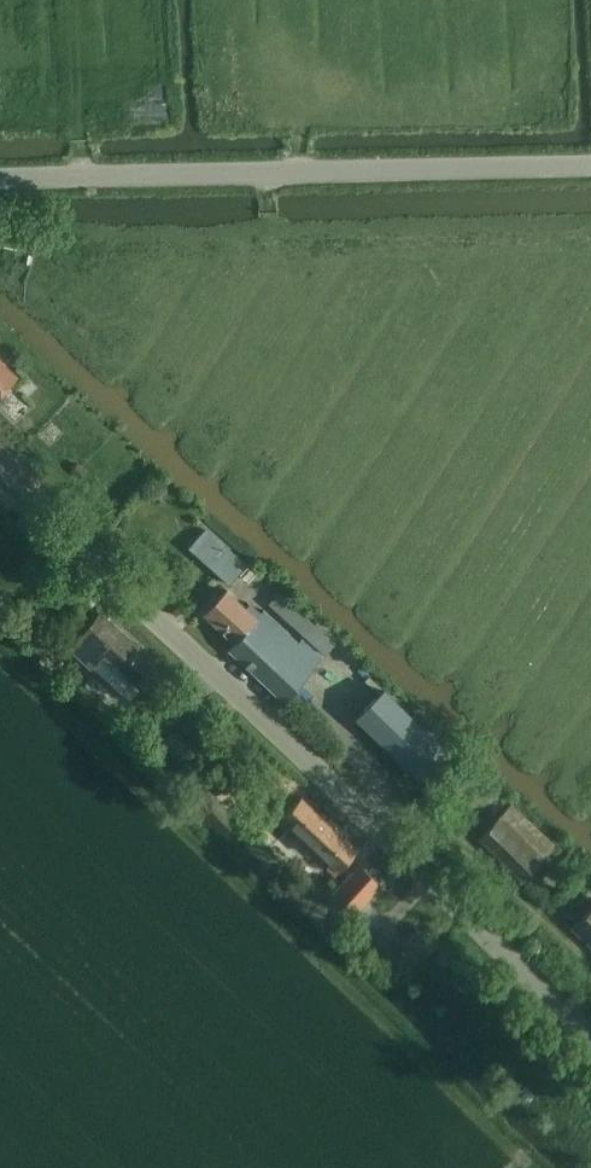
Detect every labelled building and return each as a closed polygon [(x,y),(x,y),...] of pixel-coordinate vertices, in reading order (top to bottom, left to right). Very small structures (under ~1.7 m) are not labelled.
[(15,377),(0,362),(0,393),(15,377)] [(78,462),(70,471),(79,479),(87,470),(78,462)] [(189,546),(231,584),(248,566),(206,528),(201,535),(191,544),(189,546)] [(283,699),(289,693),(322,657),(302,638),(298,642),(264,610),(257,618),(227,590),(204,614),(234,642),(228,649),(283,699)] [(312,622),(280,592),(269,604),(324,655),(337,640),(315,619),(312,622)] [(92,666),(93,665),(130,699),(141,687),(142,688),(144,687),(156,699),(174,680),(102,613),(71,646),(92,666)] [(384,688),(373,699),(356,717),(418,778),(446,749),(384,688)] [(284,816),(279,821),(288,829),(292,824),(311,843),(331,861),(327,866),(336,874),(339,870),(340,870),(350,859),(358,851),(330,824),(303,798),(284,816)] [(479,838),(522,881),(543,860),(556,846),(512,803),(479,838)] [(348,878),(333,895),(353,915),(381,886),(363,868),(360,866),(358,868),(348,878)] [(573,928),(590,945),(590,908),(573,928)] [(413,933),(403,942),(414,954),(427,941),(416,930),(413,933)]
